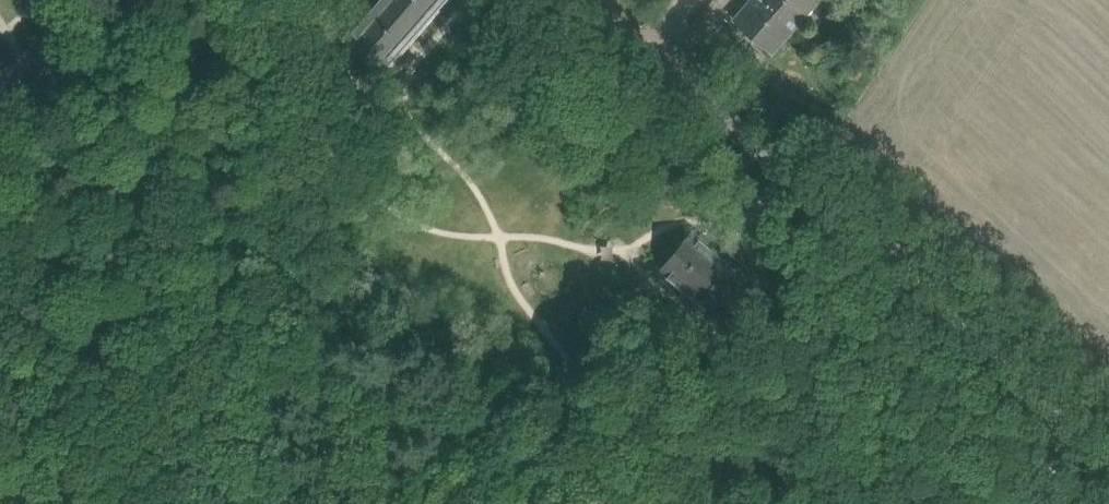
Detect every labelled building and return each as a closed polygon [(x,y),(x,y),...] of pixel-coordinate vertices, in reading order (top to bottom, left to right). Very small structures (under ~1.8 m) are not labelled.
[(343,39),(382,72),(446,0),(377,0),(343,39)] [(768,0),(750,0),(734,18),(773,52),(796,25),(768,0)] [(796,25),(818,0),(768,0),(796,25)] [(692,229),(678,246),(659,269),(715,316),(748,276),(692,229)]
